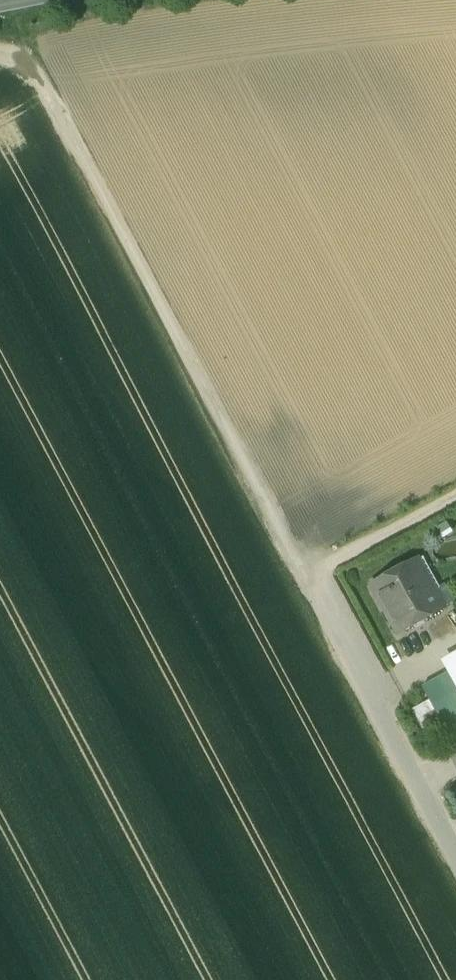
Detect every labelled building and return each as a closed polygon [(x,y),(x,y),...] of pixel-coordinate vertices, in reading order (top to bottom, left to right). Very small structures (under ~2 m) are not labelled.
[(436,529),(443,539),(453,533),(447,523),(436,529)] [(441,588),(424,557),(374,585),(400,632),(445,607),(436,591),(441,588)] [(443,659),(450,672),(422,687),(442,722),(455,715),(455,652),(443,659)]
